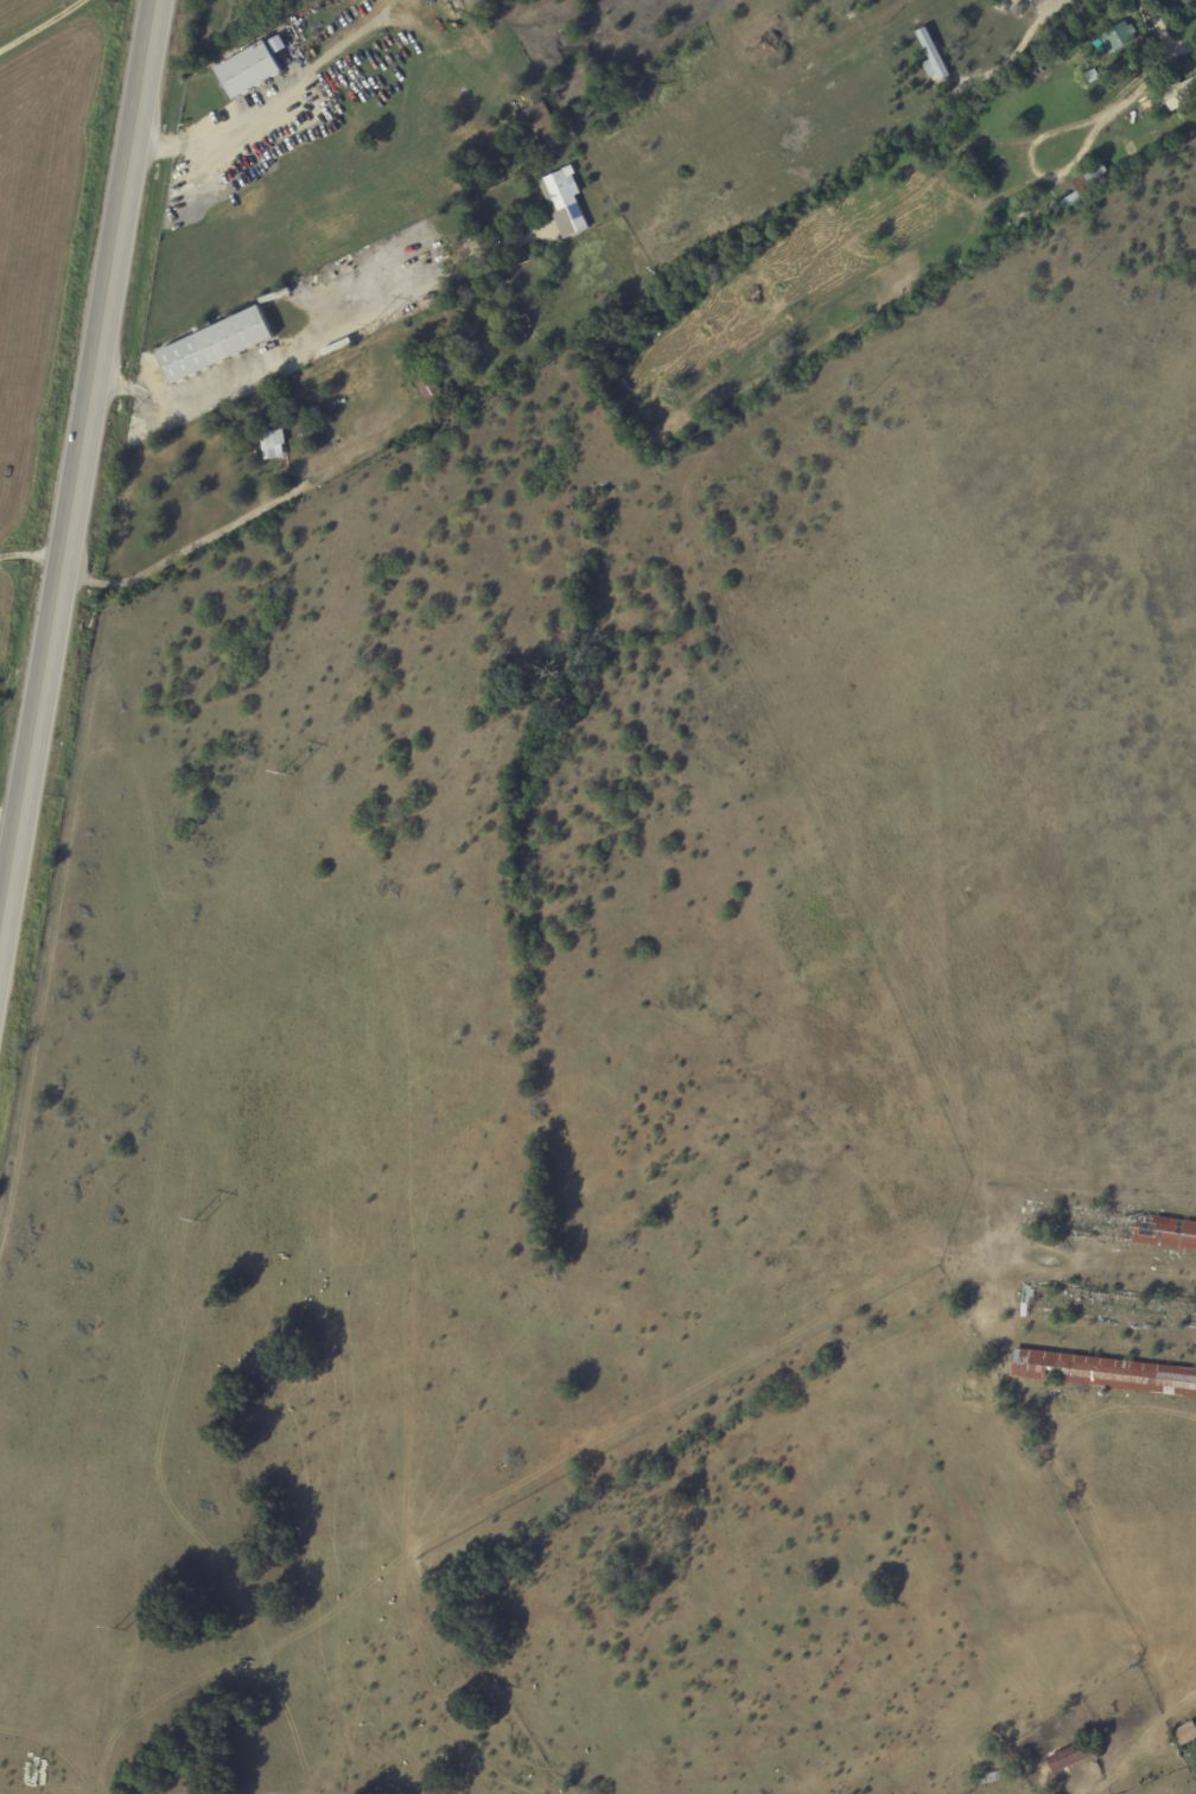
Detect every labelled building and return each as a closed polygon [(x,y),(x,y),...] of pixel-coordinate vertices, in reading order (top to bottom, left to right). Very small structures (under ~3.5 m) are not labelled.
[(1137,39),(1130,22),(1092,39),(1099,55),(1137,39)] [(922,64),(931,82),(948,74),(927,27),(916,32),(929,60),(922,64)] [(216,68),(232,100),(283,72),(274,55),(286,48),(279,34),(216,68)] [(1163,89),(1170,109),(1195,100),(1195,79),(1163,89)] [(1065,211),(1114,181),(1103,164),(1074,182),(1079,191),(1060,202),(1065,211)] [(561,239),(588,230),(576,195),(581,194),(571,168),(539,179),(561,239)] [(172,385),(275,340),(261,307),(158,351),(172,385)] [(440,392),(427,367),(411,375),(424,401),(440,392)] [(259,434),(264,461),(286,456),(281,430),(259,434)] [(1195,1396),(1195,1367),(1015,1351),(1013,1380),(1195,1396)]
